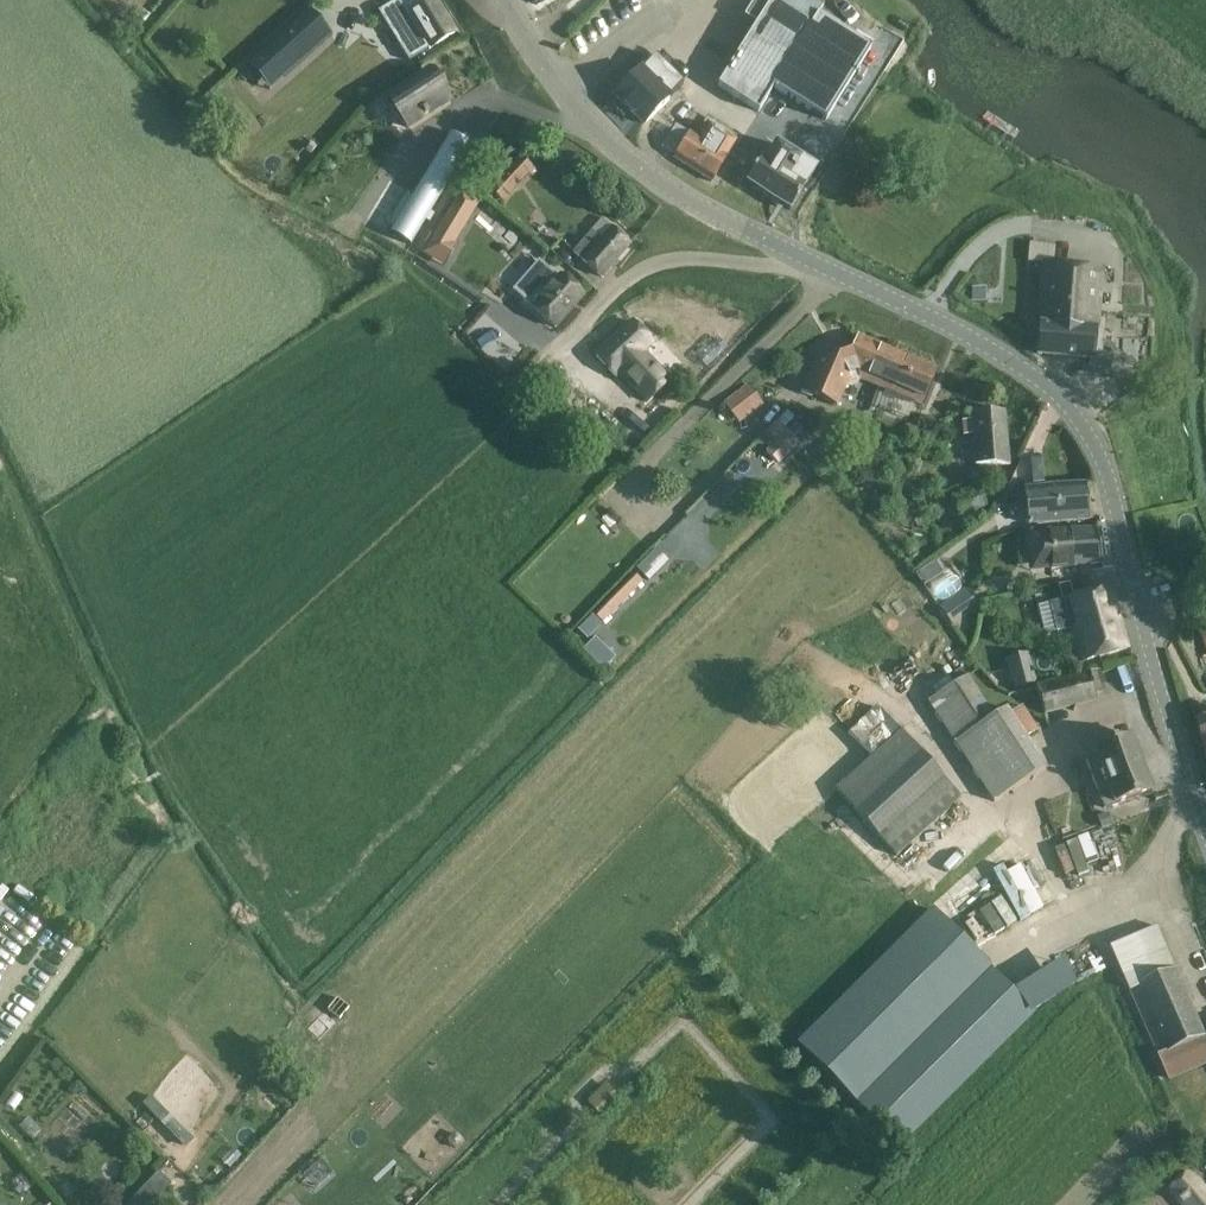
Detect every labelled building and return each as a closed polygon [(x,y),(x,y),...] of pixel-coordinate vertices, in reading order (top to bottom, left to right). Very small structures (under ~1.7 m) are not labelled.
[(381,17),(409,61),(431,48),(435,45),(455,33),(435,0),(428,0),(419,6),(415,0),(408,0),(381,17)] [(772,0),(718,86),(758,112),(773,87),(826,120),(871,48),(817,15),(823,6),(813,0),(772,0)] [(316,3),(286,32),(293,39),(301,32),(303,35),(326,14),(316,3)] [(651,62),(641,72),(640,71),(615,97),(644,125),(669,100),(668,99),(678,89),(651,62)] [(209,64),(200,72),(208,81),(217,72),(209,64)] [(452,99),(432,65),(391,90),(411,123),(452,99)] [(690,134),(675,158),(712,181),(727,158),(726,157),(735,142),(708,125),(698,140),(690,134)] [(450,132),(389,232),(410,245),(470,145),(450,132)] [(783,216),(809,175),(774,154),(763,172),(757,169),(743,191),(783,216)] [(533,165),(521,155),(491,191),(504,201),(508,196),(507,195),(533,165)] [(461,191),(423,253),(445,266),(457,246),(454,243),(479,202),(461,191)] [(576,250),(574,252),(600,276),(630,243),(612,227),(601,240),(592,232),(576,250)] [(377,261),(366,268),(372,278),(383,271),(377,261)] [(555,326),(581,296),(560,277),(558,280),(538,262),(516,288),(524,295),(522,298),(555,326)] [(1040,326),(1068,328),(1070,304),(1099,307),(1103,271),(1046,265),(1040,326)] [(971,288),(971,290),(971,302),(986,302),(986,288),(972,288),(971,288)] [(1040,326),(1037,354),(1094,359),(1095,341),(1108,342),(1109,329),(1097,327),(1099,307),(1070,304),(1068,328),(1040,326)] [(615,339),(596,355),(615,376),(620,372),(641,395),(659,379),(637,355),(651,343),(632,323),(615,339)] [(836,406),(845,386),(859,379),(878,386),(893,350),(859,336),(851,353),(842,357),(822,349),(804,392),(836,406)] [(900,396),(922,405),(938,369),(893,350),(878,386),(900,396)] [(764,406),(748,385),(723,404),(739,424),(764,406)] [(1005,411),(971,410),(976,465),(1009,465),(1005,411)] [(778,465),(800,443),(776,422),(758,440),(768,450),(766,453),(778,465)] [(1086,483),(1025,489),(1029,524),(1089,518),(1086,483)] [(960,517),(987,506),(980,490),(954,500),(960,517)] [(880,519),(885,518),(888,512),(886,507),(881,505),(875,507),(874,512),(876,517),(880,519)] [(1023,542),(1029,575),(1103,562),(1097,528),(1023,542)] [(667,561),(655,549),(636,568),(648,581),(667,561)] [(935,561),(915,574),(923,586),(943,573),(935,561)] [(594,615),(602,622),(642,582),(634,574),(594,615)] [(1127,648),(1111,587),(1069,598),(1049,604),(1056,630),(1071,626),(1076,643),(1082,641),(1087,659),(1127,648)] [(950,621),(959,614),(949,601),(939,608),(950,621)] [(604,653),(594,663),(604,672),(614,662),(604,653)] [(1013,690),(1035,686),(1029,653),(1006,659),(1013,690)] [(1043,714),(1096,699),(1089,673),(1036,690),(1043,714)] [(940,693),(926,702),(994,803),(1026,781),(1045,768),(1006,709),(994,717),(967,676),(966,676),(954,684),(948,688),(940,693)] [(876,708),(848,735),(870,759),(835,791),(896,858),(960,799),(900,731),(876,708)] [(1195,723),(1205,760),(1205,720),(1195,723)] [(1083,755),(1103,808),(1152,790),(1131,735),(1094,749),(1095,751),(1083,755)] [(1063,797),(1043,805),(1057,843),(1077,836),(1063,797)] [(1109,813),(1097,817),(1101,829),(1113,825),(1109,813)] [(1086,833),(1059,845),(1072,872),(1098,859),(1086,833)] [(1033,854),(951,900),(975,949),(1058,902),(1033,854)] [(797,1043),(899,1146),(1036,1012),(934,909),(797,1043)] [(1172,1078),(1205,1063),(1205,1036),(1158,926),(1114,945),(1172,1078)] [(319,1042),(336,1024),(323,1011),(306,1029),(319,1042)] [(605,1083),(586,1101),(599,1114),(617,1095),(605,1083)] [(151,1096),(142,1104),(185,1148),(194,1140),(191,1138),(151,1096)] [(28,1118),(19,1127),(32,1140),(41,1131),(28,1118)] [(1190,1172),(1171,1189),(1184,1204),(1205,1204),(1205,1190),(1190,1172)]
